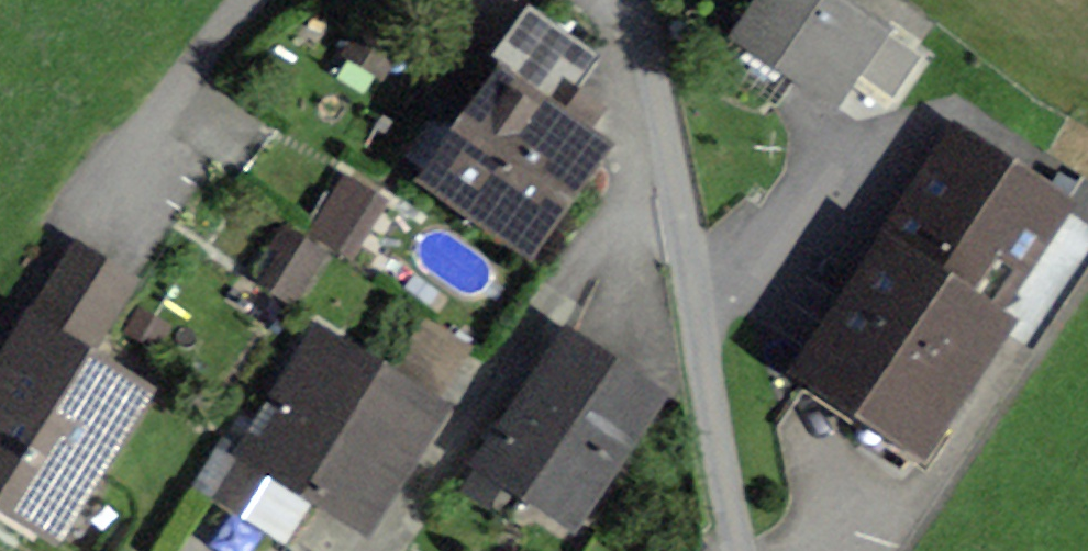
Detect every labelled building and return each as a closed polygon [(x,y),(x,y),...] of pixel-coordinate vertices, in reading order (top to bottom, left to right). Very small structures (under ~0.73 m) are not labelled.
[(845,0),(760,0),(734,38),(834,107),(887,29),(845,0)] [(504,46),(585,84),(604,43),(523,5),(504,46)] [(459,45),(414,107),(441,126),(485,64),(459,45)] [(505,89),(481,123),(469,114),(454,136),(465,144),(440,179),(525,240),(589,150),(576,141),(596,112),(556,82),(535,111),(505,89)] [(955,138),(879,251),(884,254),(807,369),(919,444),(999,327),(985,318),(1059,208),(955,138)] [(315,241),(365,258),(388,193),(338,176),(315,241)] [(303,305),(330,248),(282,226),(255,283),(303,305)] [(74,250),(39,306),(95,341),(130,285),(74,250)] [(29,331),(0,377),(0,494),(54,528),(135,398),(29,331)] [(431,413),(320,343),(252,450),(364,520),(431,413)] [(568,344),(489,459),(573,516),(651,401),(568,344)]
